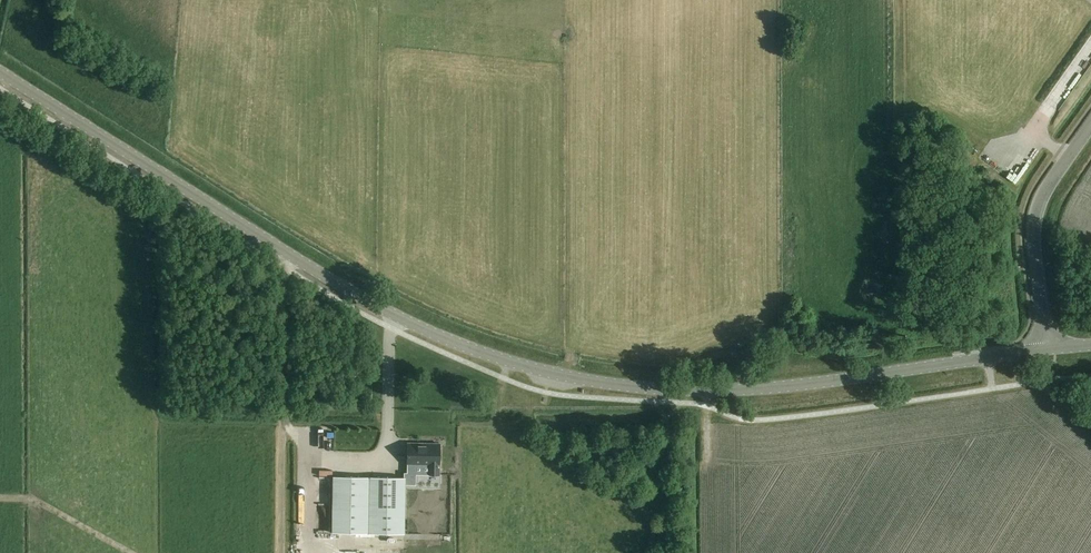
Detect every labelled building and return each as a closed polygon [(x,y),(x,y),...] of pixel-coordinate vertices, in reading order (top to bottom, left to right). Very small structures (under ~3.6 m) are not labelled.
[(1067,74),(1077,82),(1090,64),(1090,49),(1088,47),(1067,74)] [(1062,80),(1044,105),(1059,116),(1077,90),(1062,80)] [(1026,123),(1020,129),(1026,135),(1032,130),(1026,123)] [(1015,181),(1021,172),(1017,169),(1011,179),(1015,181)] [(428,475),(439,475),(440,444),(407,443),(407,464),(428,465),(428,475)] [(406,533),(407,477),(334,475),(333,532),(406,533)]
